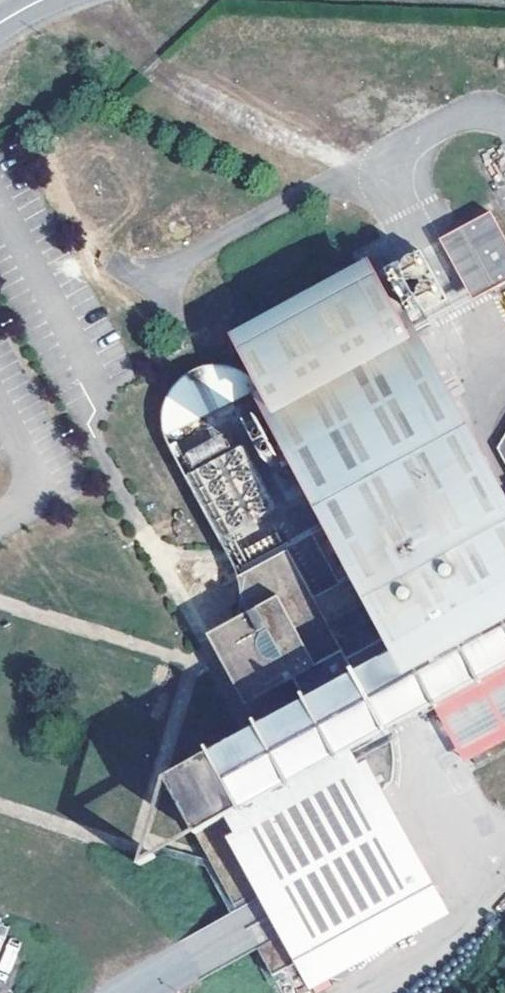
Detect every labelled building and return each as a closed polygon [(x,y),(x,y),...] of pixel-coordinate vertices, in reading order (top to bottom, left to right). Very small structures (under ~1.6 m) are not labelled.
[(461,227),(493,288),(504,282),(504,235),(492,211),(461,227)] [(461,227),(441,238),(473,299),(493,288),(461,227)] [(239,664),(277,691),(296,682),(306,705),(167,779),(272,973),(427,891),(354,748),(434,705),(504,666),(504,518),(373,275),(239,349),(334,523),(312,536),(340,585),(313,598),(290,550),(237,576),(242,603),(236,619),(239,664)] [(279,458),(259,419),(249,426),(268,464),(279,458)] [(493,449),(504,470),(504,429),(493,449)] [(271,511),(238,446),(192,471),(226,534),(271,511)] [(284,542),(279,532),(237,552),(242,564),(284,542)] [(239,664),(236,619),(206,635),(245,707),(277,691),(239,664)] [(434,705),(447,729),(504,698),(504,666),(434,705)] [(488,756),(483,745),(468,753),(474,764),(488,756)]
